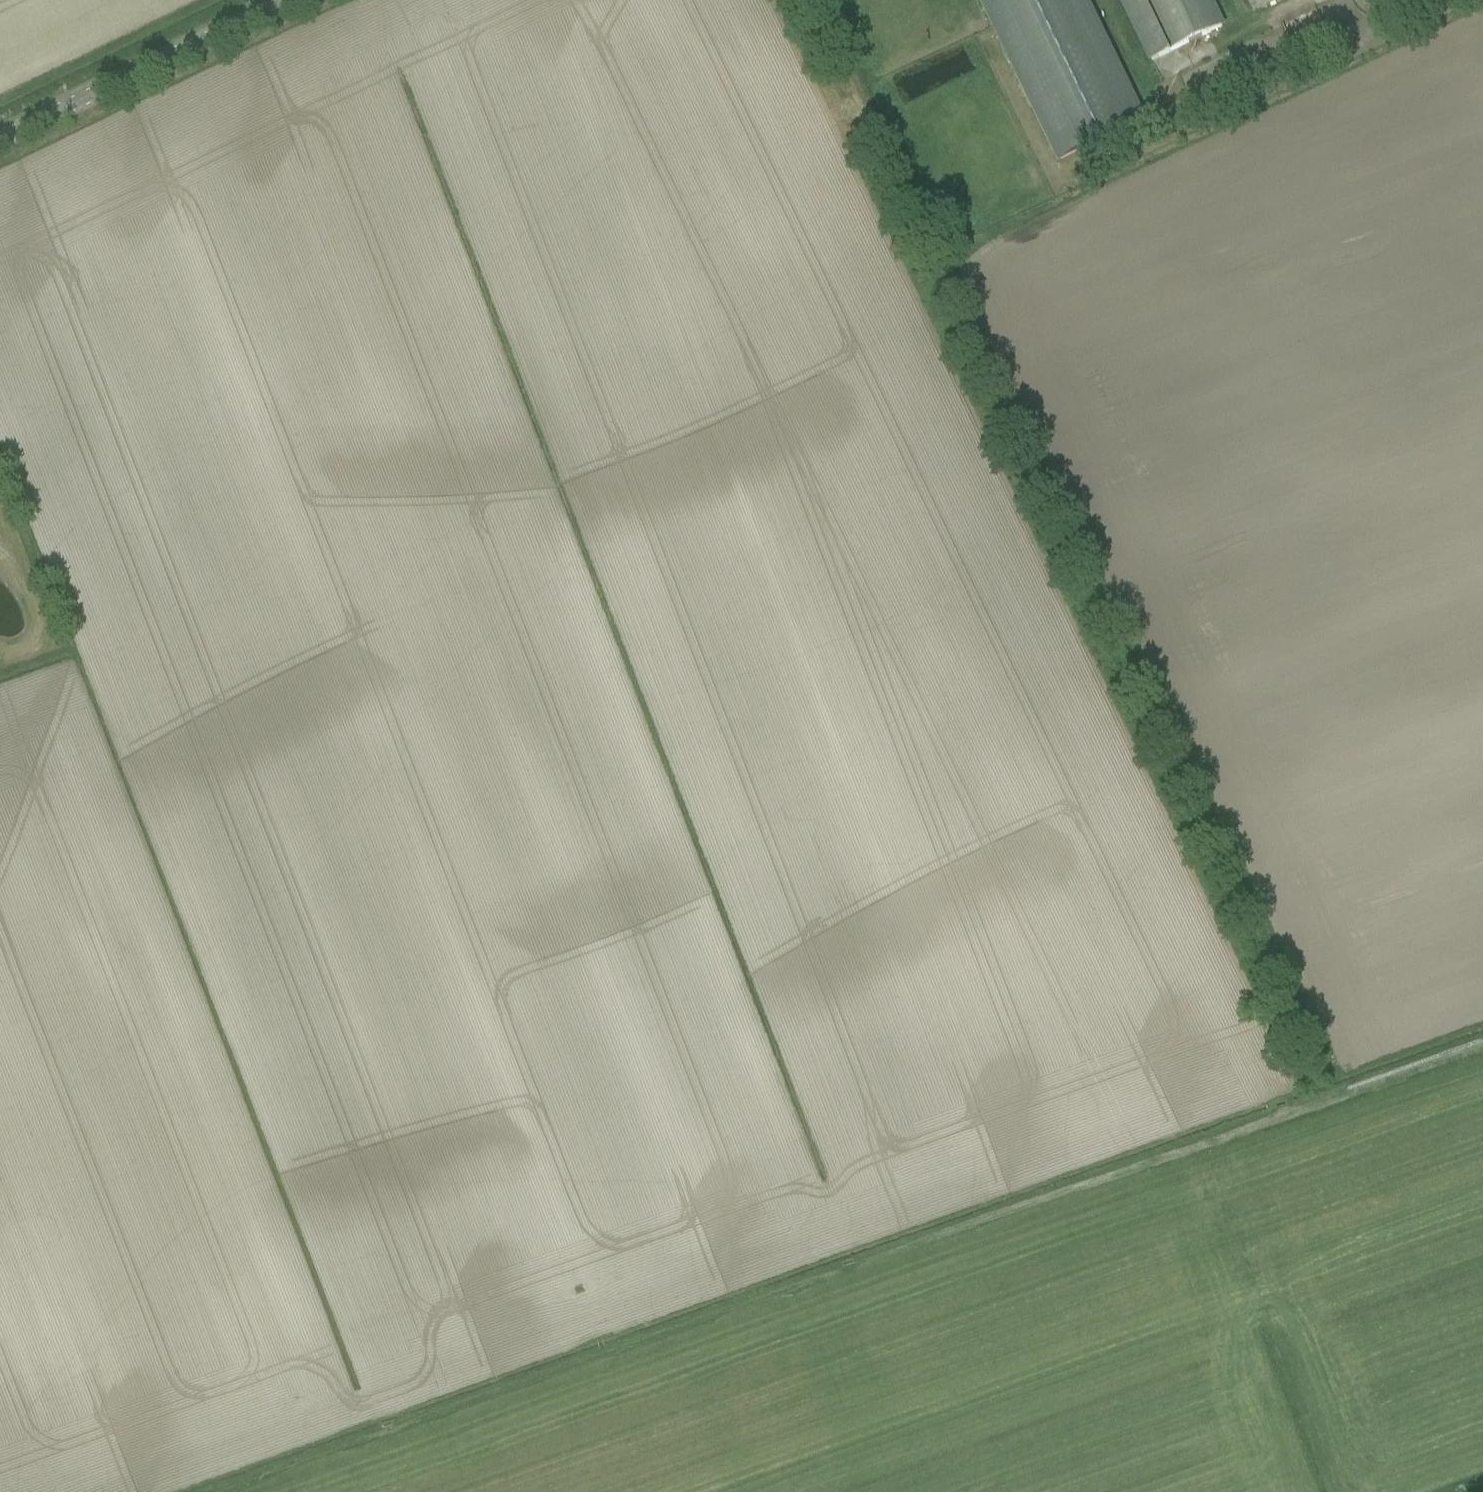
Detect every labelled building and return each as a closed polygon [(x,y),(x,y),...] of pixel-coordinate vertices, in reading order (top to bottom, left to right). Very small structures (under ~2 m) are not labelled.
[(1056,163),(1146,120),(1088,0),(978,0),(1056,163)] [(1149,63),(1226,26),(1213,0),(1119,0),(1149,63)] [(1280,0),(1246,0),(1253,13),(1280,0)]
